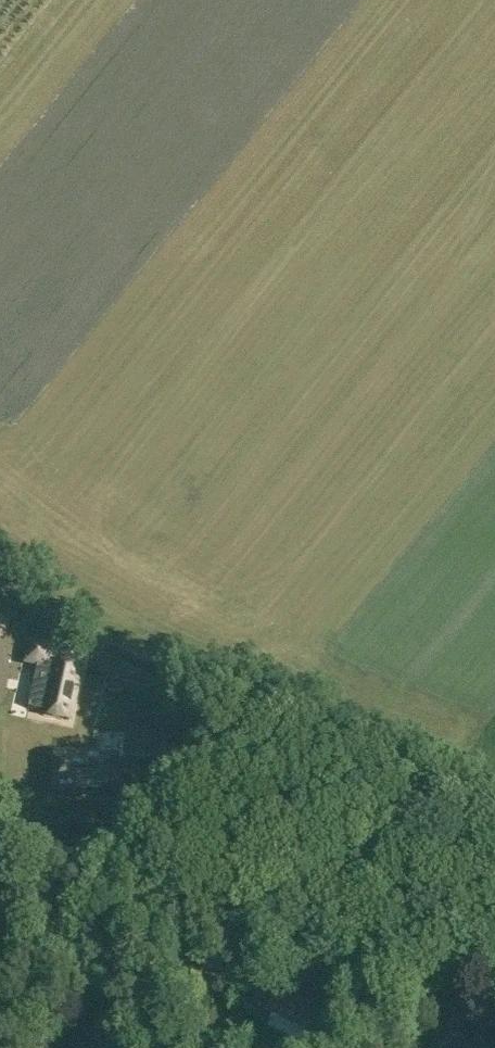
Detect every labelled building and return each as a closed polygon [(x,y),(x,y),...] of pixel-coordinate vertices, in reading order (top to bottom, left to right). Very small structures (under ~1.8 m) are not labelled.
[(42,716),(68,721),(80,670),(54,664),(42,716)] [(56,762),(56,789),(56,794),(117,794),(117,756),(56,756),(56,762)] [(274,1017),(313,1034),(322,1038),(331,1019),(322,1014),(278,994),(269,1014),(274,1017)] [(79,1031),(69,1046),(72,1047),(93,1047),(96,1044),(79,1031)] [(478,1036),(458,1047),(485,1047),(478,1036)]
